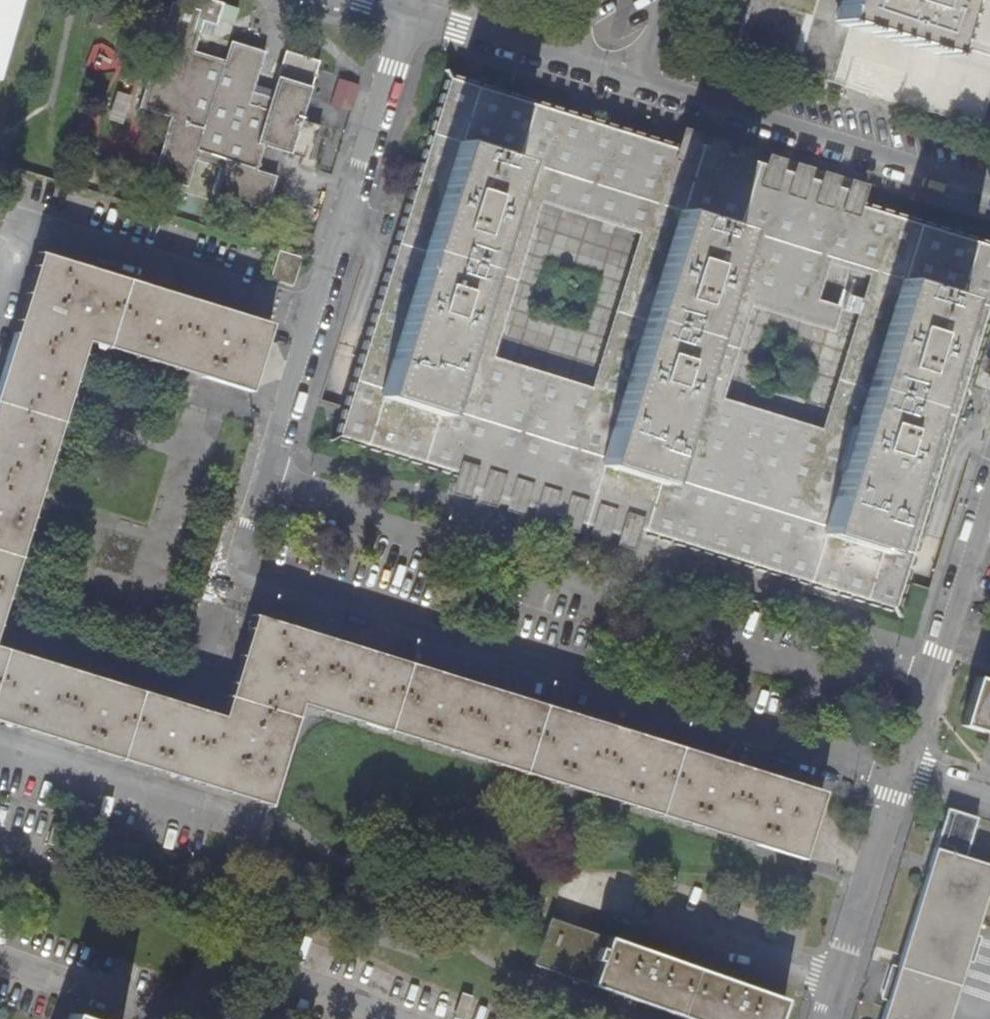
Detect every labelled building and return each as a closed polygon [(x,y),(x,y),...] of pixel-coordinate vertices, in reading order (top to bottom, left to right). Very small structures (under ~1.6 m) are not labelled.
[(14,0),(0,0),(0,48),(14,0)] [(172,0),(171,0),(159,42),(174,46),(164,77),(149,73),(139,105),(172,116),(153,174),(188,185),(196,159),(219,166),(212,193),(265,210),(276,176),(257,170),(264,143),(303,156),(301,163),(315,168),(317,159),(312,157),(322,125),(302,119),(319,60),(285,50),(272,94),(254,89),(266,50),(233,39),(226,61),(196,52),(205,20),(218,24),(224,1),(220,0),(180,0),(179,2),(172,0)] [(989,96),(989,0),(750,0),(734,53),(980,128),(989,96)] [(989,296),(989,246),(853,204),(854,197),(685,145),(683,151),(449,79),(338,435),(464,475),(463,481),(628,534),(631,526),(893,609),(976,341),(989,296)] [(122,120),(128,95),(114,91),(107,117),(122,120)] [(85,341),(248,392),(269,324),(38,250),(0,375),(0,613),(85,341)] [(292,287),(300,257),(277,250),(268,280),(292,287)] [(822,792),(254,615),(221,716),(0,647),(0,720),(266,803),(298,704),(801,859),(822,792)] [(975,677),(961,725),(989,734),(989,682),(975,677)] [(975,821),(944,811),(933,847),(965,857),(975,821)] [(933,847),(880,1018),(949,1018),(963,968),(989,881),(989,864),(965,857),(933,847)] [(550,917),(533,965),(685,1018),(776,1018),(783,1000),(550,917)]
